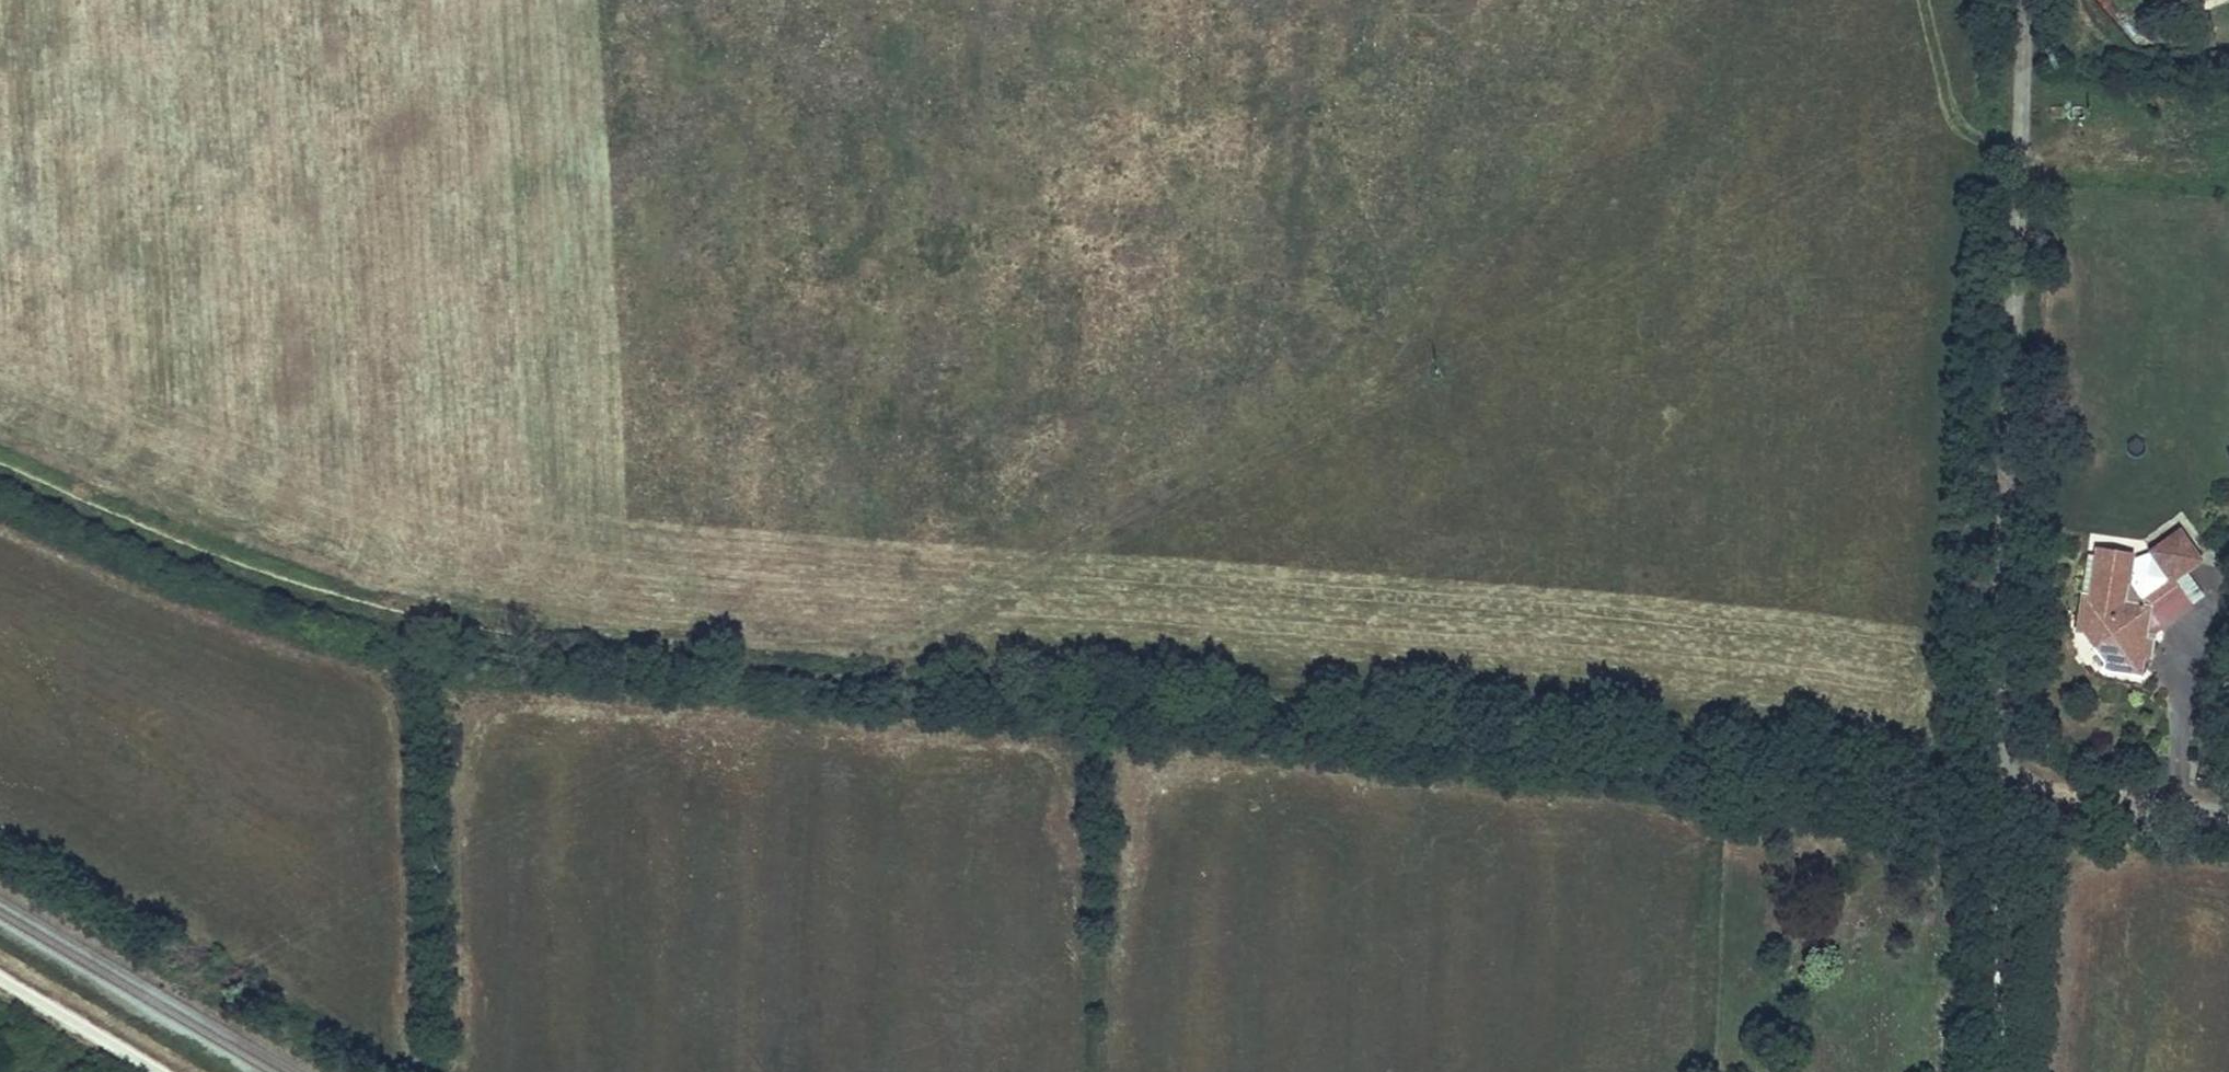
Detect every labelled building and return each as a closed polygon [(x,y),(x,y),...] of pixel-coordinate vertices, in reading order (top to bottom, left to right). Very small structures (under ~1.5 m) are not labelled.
[(2182,531),(2149,557),(2166,581),(2143,600),(2132,587),(2134,559),(2116,555),(2105,554),(2095,558),(2089,598),(2080,597),(2078,631),(2085,632),(2087,637),(2089,642),(2092,647),(2095,653),(2099,657),(2105,662),(2111,665),(2118,669),(2118,679),(2146,679),(2145,664),(2153,665),(2155,642),(2196,611),(2179,587),(2208,564),(2182,531)]
